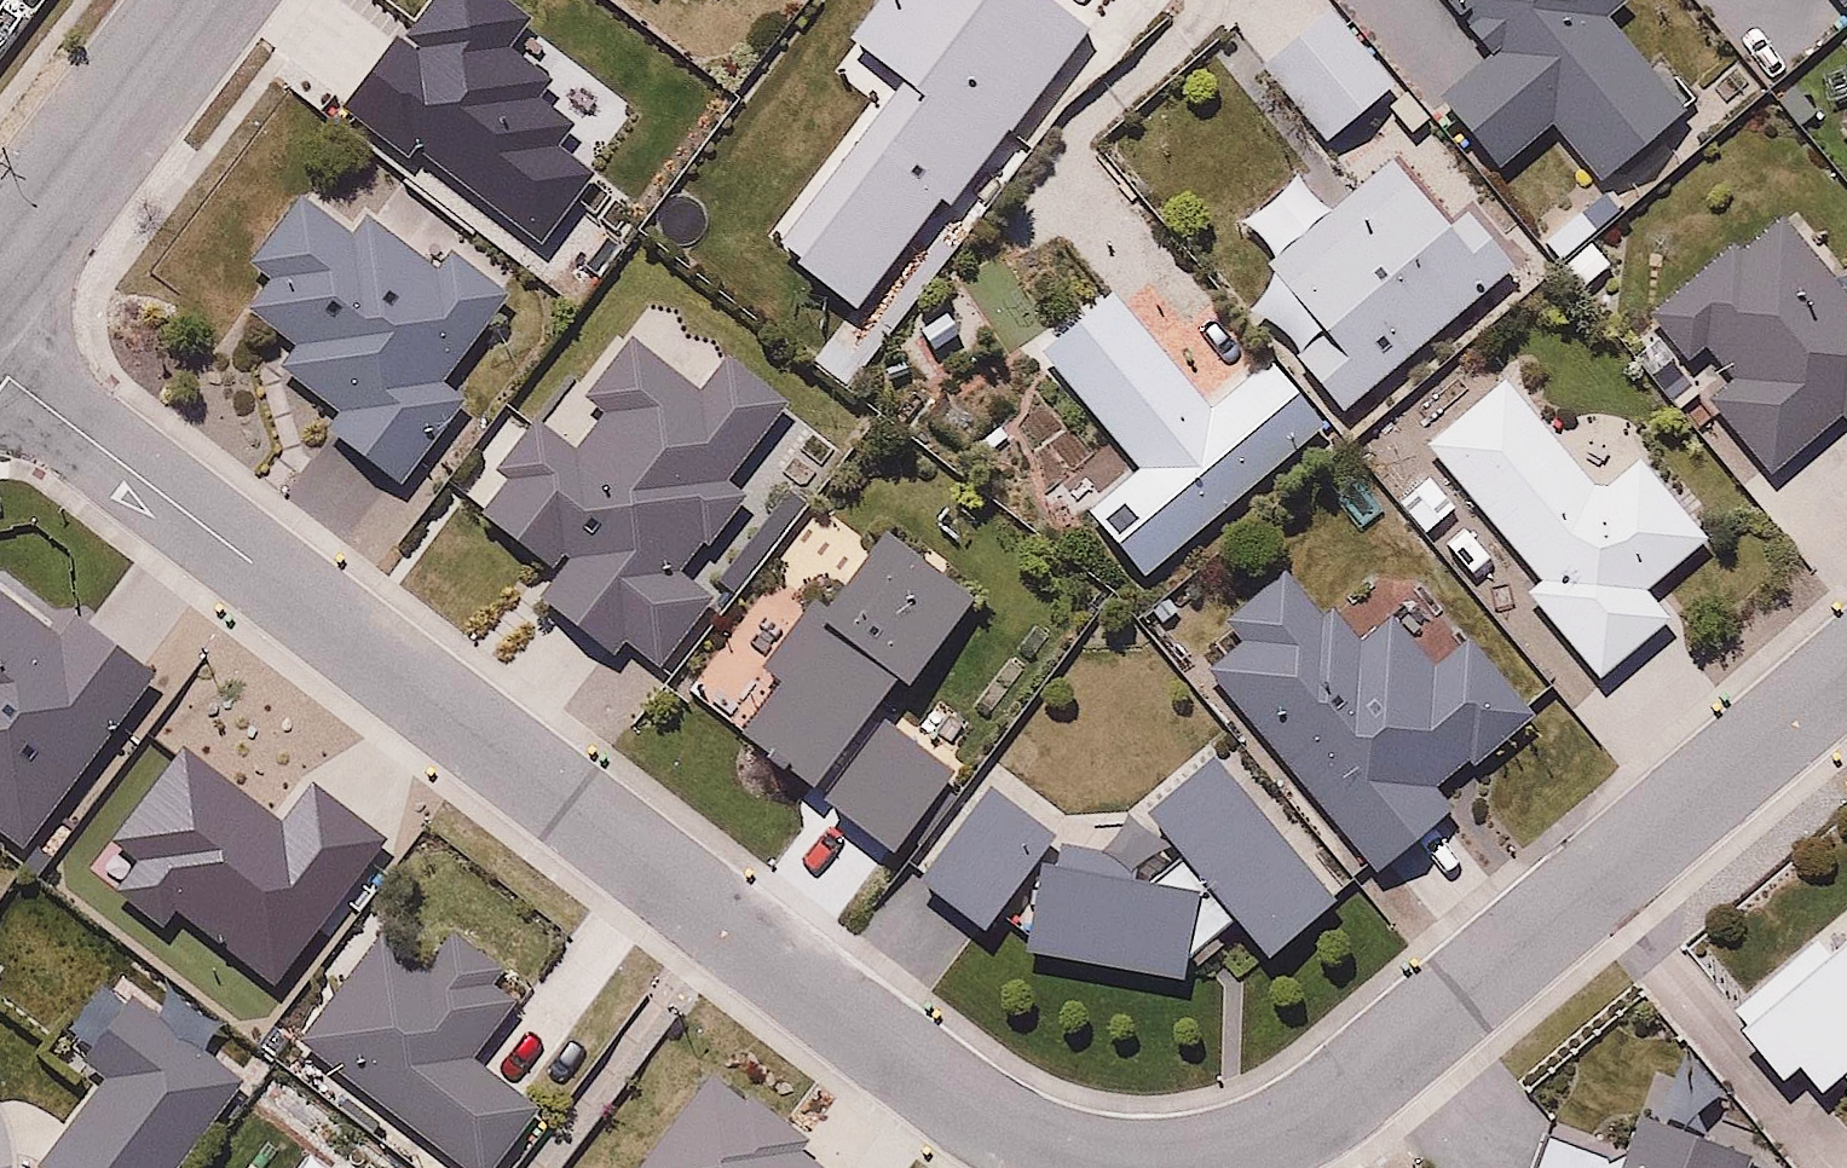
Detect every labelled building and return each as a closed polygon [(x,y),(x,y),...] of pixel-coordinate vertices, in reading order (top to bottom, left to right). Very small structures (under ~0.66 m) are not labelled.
[(341,98),(522,234),(574,163),(535,135),(550,110),(511,78),(526,60),(488,31),(507,0),(421,0),(341,98)] [(1094,37),(1047,0),(875,0),(847,35),(897,75),(760,245),(846,314),(940,197),(956,209),(1094,37)] [(1482,56),(1429,101),(1500,185),(1553,140),(1596,191),(1691,111),(1607,12),(1621,0),(1436,0),(1482,56)] [(1845,9),(1846,7),(1846,0),(1836,0),(1845,9)] [(1399,88),(1330,14),(1260,78),(1329,152),(1399,88)] [(1346,420),(1523,260),(1466,197),(1444,216),(1391,157),(1262,274),(1320,339),(1294,362),(1346,420)] [(276,283),(247,315),(298,360),(279,380),(328,424),(312,441),(387,508),(464,421),(433,393),(522,293),(459,237),(429,271),(368,217),(353,234),(336,218),(316,201),(257,266),(276,283)] [(1788,205),(1653,321),(1689,363),(1711,344),(1736,373),(1702,402),(1773,485),(1842,426),(1846,432),(1846,274),(1788,205)] [(1203,397),(1118,297),(1038,364),(1131,473),(1083,514),(1143,585),(1318,437),(1250,357),(1203,397)] [(703,395),(631,340),(582,403),(607,422),(580,458),(543,430),(473,521),(526,562),(553,582),(538,602),(614,660),(628,643),(671,677),(724,607),(696,586),(755,508),(730,489),(788,414),(725,366),(703,395)] [(1523,599),(1595,690),(1673,628),(1648,596),(1712,546),(1642,457),(1597,493),(1511,383),(1431,446),(1540,585),(1523,599)] [(972,605),(880,539),(832,605),(782,569),(723,652),(763,680),(779,691),(738,749),(894,860),(953,777),(884,729),(972,605)] [(1245,651),(1211,679),(1377,884),(1448,827),(1428,802),(1534,717),(1470,637),(1434,666),(1395,618),(1355,650),(1291,571),(1224,625),(1245,651)] [(0,589),(0,828),(26,849),(158,676),(76,614),(65,631),(0,589)] [(1025,961),(1182,987),(1189,957),(1227,929),(1263,970),(1341,901),(1210,753),(1132,822),(1172,867),(1146,888),(1040,872),(1025,961)] [(280,849),(158,759),(80,869),(266,1004),(380,845),(314,796),(280,849)] [(1056,849),(993,793),(915,881),(978,937),(1056,849)] [(380,932),(301,1046),(465,1167),(499,1167),(542,1109),(474,1060),(515,1004),(497,989),(510,970),(450,927),(425,963),(380,932)] [(1846,1089),(1846,944),(1732,1030),(1773,1085),(1795,1068),(1817,1098),(1841,1080),(1846,1089)] [(130,996),(89,1057),(113,1073),(42,1167),(43,1167),(180,1167),(245,1077),(130,996)] [(640,1167),(831,1167),(699,1080),(640,1167)] [(1638,1119),(1625,1166),(1539,1142),(1532,1167),(1797,1167),(1798,1165),(1638,1119)]
